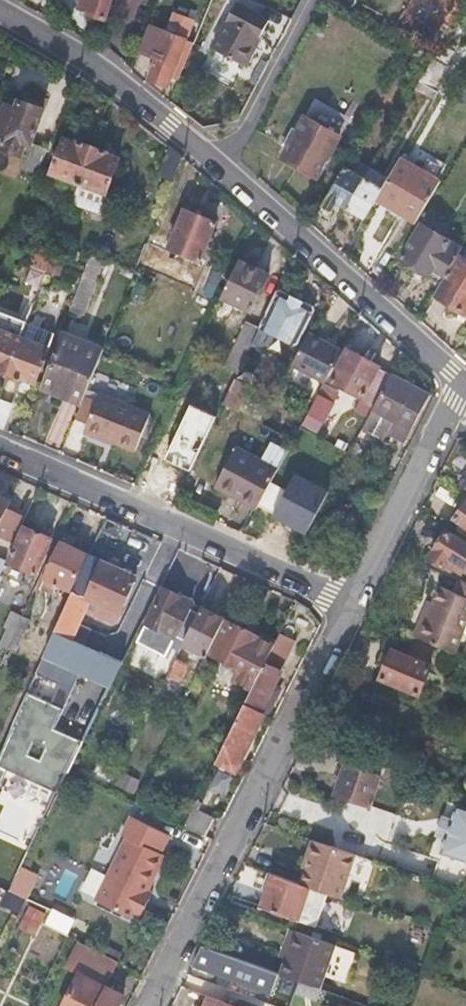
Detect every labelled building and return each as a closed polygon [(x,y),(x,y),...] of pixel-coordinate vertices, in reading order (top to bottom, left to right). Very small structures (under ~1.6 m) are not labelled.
[(105,17),(111,0),(85,0),(82,7),(91,10),(90,12),(105,17)] [(213,50),(246,68),(271,21),(238,3),(213,50)] [(171,77),(178,80),(193,42),(149,27),(141,52),(159,58),(151,79),(167,85),(171,77)] [(438,93),(419,82),(415,89),(434,100),(438,93)] [(24,159),(20,170),(37,176),(47,149),(30,143),(43,109),(40,108),(39,102),(28,98),(23,100),(20,99),(16,107),(5,103),(2,111),(0,110),(0,149),(24,159)] [(306,117),(283,158),(317,176),(340,136),(306,117)] [(53,172),(79,182),(92,147),(78,141),(77,143),(65,139),(53,172)] [(92,147),(79,182),(107,193),(120,160),(108,154),(108,152),(92,147)] [(382,189),(377,198),(418,221),(441,183),(399,159),(382,189)] [(348,209),(365,179),(352,171),(347,168),(321,212),(330,218),(338,203),(348,209)] [(382,189),(365,179),(348,209),(365,218),(377,198),(382,189)] [(107,193),(79,182),(72,201),(100,212),(107,193)] [(177,251),(200,262),(216,223),(186,209),(167,254),(147,245),(137,269),(158,277),(159,274),(170,279),(179,258),(175,256),(177,251)] [(442,284),(460,255),(465,247),(423,224),(403,259),(431,275),(430,276),(442,284)] [(36,256),(49,261),(53,251),(40,246),(36,256)] [(53,251),(49,261),(64,267),(84,274),(87,266),(88,264),(53,251)] [(460,255),(442,284),(436,295),(463,312),(465,308),(465,258),(460,255)] [(32,266),(46,272),(49,261),(36,256),(32,266)] [(70,312),(82,317),(102,260),(91,256),(88,264),(87,266),(84,274),(70,312)] [(64,267),(49,261),(46,272),(60,277),(64,267)] [(224,299),(252,312),(270,277),(241,263),(224,299)] [(279,290),(261,327),(254,341),(269,349),(276,335),(295,344),(300,342),(314,311),(313,306),(279,290)] [(225,367),(238,373),(240,369),(254,341),(261,327),(248,321),(225,367)] [(6,376),(20,339),(0,331),(0,373),(6,376)] [(61,334),(43,382),(66,392),(64,398),(81,405),(104,351),(61,334)] [(293,366),(325,383),(342,353),(309,335),(293,366)] [(20,339),(6,376),(21,382),(23,379),(34,383),(47,350),(20,339)] [(331,381),(362,398),(380,365),(348,348),(331,381)] [(238,373),(230,390),(243,396),(253,376),(240,369),(238,373)] [(390,434),(405,442),(430,395),(392,374),(373,410),(396,422),(391,432),(390,434)] [(66,392),(43,382),(41,389),(64,398),(66,392)] [(235,410),(243,396),(230,390),(212,426),(227,433),(237,411),(235,410)] [(100,394),(85,430),(135,452),(150,416),(100,394)] [(319,396),(304,424),(317,431),(332,403),(319,396)] [(1,429),(2,429),(10,407),(0,402),(0,429),(1,429)] [(363,428),(385,439),(389,431),(391,432),(396,422),(373,410),(363,428)] [(261,462),(278,470),(287,453),(270,444),(261,462)] [(260,505),(278,470),(261,462),(234,448),(214,489),(230,497),(232,492),(260,505)] [(257,510),(260,505),(232,492),(230,497),(257,510)] [(0,503),(0,539),(14,546),(26,519),(6,510),(10,501),(2,498),(0,503)] [(456,518),(465,526),(465,505),(456,518)] [(123,524),(107,516),(101,530),(117,537),(123,524)] [(25,528),(10,563),(35,575),(51,539),(25,528)] [(436,551),(439,553),(433,563),(442,569),(446,563),(462,573),(462,572),(465,575),(465,544),(449,533),(436,551)] [(58,585),(70,590),(86,555),(61,543),(42,587),(54,593),(58,585)] [(430,561),(433,563),(439,553),(436,551),(430,561)] [(89,556),(0,754),(0,796),(46,817),(160,589),(89,556)] [(35,575),(10,563),(7,570),(32,581),(35,575)] [(465,596),(465,583),(459,580),(454,591),(465,596)] [(67,599),(70,590),(58,585),(54,593),(67,599)] [(423,615),(414,637),(454,653),(465,625),(465,596),(454,591),(441,586),(434,603),(429,617),(423,615)] [(176,636),(185,641),(198,613),(190,610),(191,607),(179,602),(181,597),(164,590),(147,624),(175,638),(176,636)] [(429,600),(423,615),(429,617),(434,603),(429,600)] [(185,641),(183,644),(207,656),(225,619),(201,608),(198,613),(185,641)] [(31,618),(10,610),(0,635),(0,647),(17,653),(31,618)] [(259,678),(275,647),(227,622),(212,654),(259,678)] [(259,678),(246,704),(266,714),(269,715),(278,696),(271,692),(297,641),(281,633),(275,647),(259,678)] [(393,650),(381,678),(418,693),(430,665),(428,664),(433,651),(409,640),(403,654),(393,650)] [(166,678),(181,684),(190,664),(175,658),(166,678)] [(266,714),(246,704),(217,762),(236,772),(266,714)] [(210,781),(227,788),(232,775),(215,768),(210,781)] [(379,781),(345,769),(335,794),(370,806),(379,781)] [(465,861),(465,808),(458,805),(453,820),(451,819),(444,838),(447,839),(442,853),(465,861)] [(193,810),(184,827),(207,838),(215,821),(193,810)] [(131,818),(126,828),(163,847),(168,837),(131,818)] [(139,919),(148,900),(144,897),(147,891),(164,856),(160,854),(163,847),(126,828),(122,836),(124,837),(94,900),(133,919),(134,917),(139,919)] [(299,884),(310,888),(344,900),(350,883),(369,889),(379,862),(311,838),(302,862),(306,864),(299,884)] [(20,866),(9,892),(28,900),(38,873),(20,866)] [(298,921),(310,888),(299,884),(274,875),(262,907),(298,921)] [(46,914),(29,906),(18,928),(35,937),(46,914)] [(294,931),(279,974),(320,990),(336,946),(294,931)] [(79,942),(66,969),(78,975),(64,1005),(118,1005),(123,996),(100,985),(111,958),(79,942)] [(271,990),(279,974),(202,946),(194,963),(271,990)] [(208,997),(204,1005),(232,1005),(208,997)]
